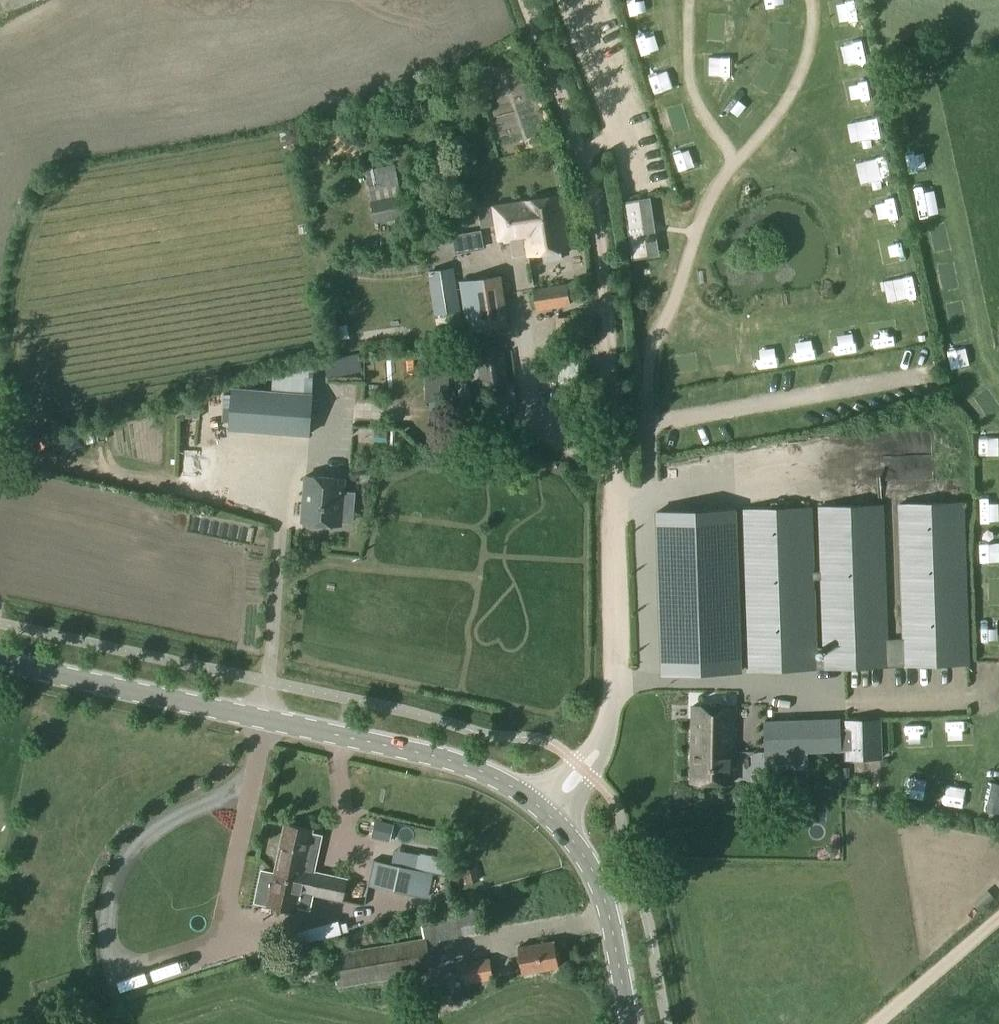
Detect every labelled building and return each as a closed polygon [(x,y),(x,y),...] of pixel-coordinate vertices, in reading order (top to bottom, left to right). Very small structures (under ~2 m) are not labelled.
[(14,9),(34,0),(10,0),(14,9)] [(102,16),(112,14),(110,0),(103,0),(99,1),(102,16)] [(643,45),(644,20),(633,20),(632,45),(643,45)] [(731,52),(731,30),(721,30),(720,51),(731,52)] [(833,34),(830,58),(850,60),(852,37),(833,34)] [(360,164),(366,187),(394,180),(388,156),(360,164)] [(411,193),(371,201),(376,221),(415,212),(411,193)] [(518,203),(480,208),(483,229),(497,226),(499,239),(526,235),(528,244),(529,255),(542,253),(543,261),(561,259),(560,250),(570,248),(562,195),(534,200),(517,202),(518,203)] [(638,199),(623,202),(632,259),(647,256),(641,217),(638,199)] [(444,219),(444,236),(475,236),(475,218),(444,219)] [(454,267),(428,272),(435,315),(461,312),(458,286),(454,267)] [(501,275),(458,281),(466,331),(508,325),(501,275)] [(566,283),(534,288),(538,311),(570,305),(566,283)] [(508,382),(504,356),(496,353),(486,354),(478,360),(482,386),(491,389),(501,387),(508,382)] [(363,372),(359,354),(326,361),(329,379),(363,372)] [(578,356),(559,358),(562,391),(581,389),(578,356)] [(309,434),(312,394),(232,388),(229,428),(309,434)] [(307,476),(303,522),(341,525),(353,525),(354,502),(343,501),(344,494),(345,478),(307,476)] [(973,515),(990,525),(998,511),(998,508),(982,498),(973,515)] [(882,505),(819,506),(823,667),(969,663),(964,502),(900,504),(904,635),(886,636),(882,505)] [(810,507),(743,509),(748,670),(814,668),(810,507)] [(738,672),(735,553),(734,533),(734,513),(734,510),(656,512),(657,563),(661,674),(738,672)] [(968,537),(968,555),(988,556),(988,537),(968,537)] [(655,590),(653,572),(644,573),(646,591),(655,590)] [(692,705),(690,781),(733,782),(734,706),(692,705)] [(843,717),(765,720),(766,761),(784,761),(784,754),(844,753),(843,717)] [(881,719),(845,720),(846,758),(882,757),(881,719)] [(374,819),(370,837),(390,841),(394,824),(374,819)] [(260,870),(253,901),(264,904),(276,907),(296,911),(297,908),(310,911),(311,909),(314,894),(343,900),(347,878),(338,876),(320,873),(315,872),(317,858),(307,855),(312,831),(286,825),(274,874),(272,873),(260,870)] [(375,862),(371,888),(426,898),(431,872),(420,870),(392,865),(375,862)] [(474,867),(463,870),(466,882),(477,879),(474,867)] [(393,943),(332,954),(338,988),(433,971),(428,946),(439,944),(438,941),(459,937),(458,936),(458,932),(454,911),(431,915),(432,919),(422,921),(422,922),(424,937),(393,943)] [(298,936),(289,938),(292,948),(349,931),(347,922),(340,924),(338,918),(296,931),(298,936)] [(554,941),(519,947),(523,973),(559,967),(554,941)] [(489,958),(462,963),(466,984),(493,978),(489,958)]
